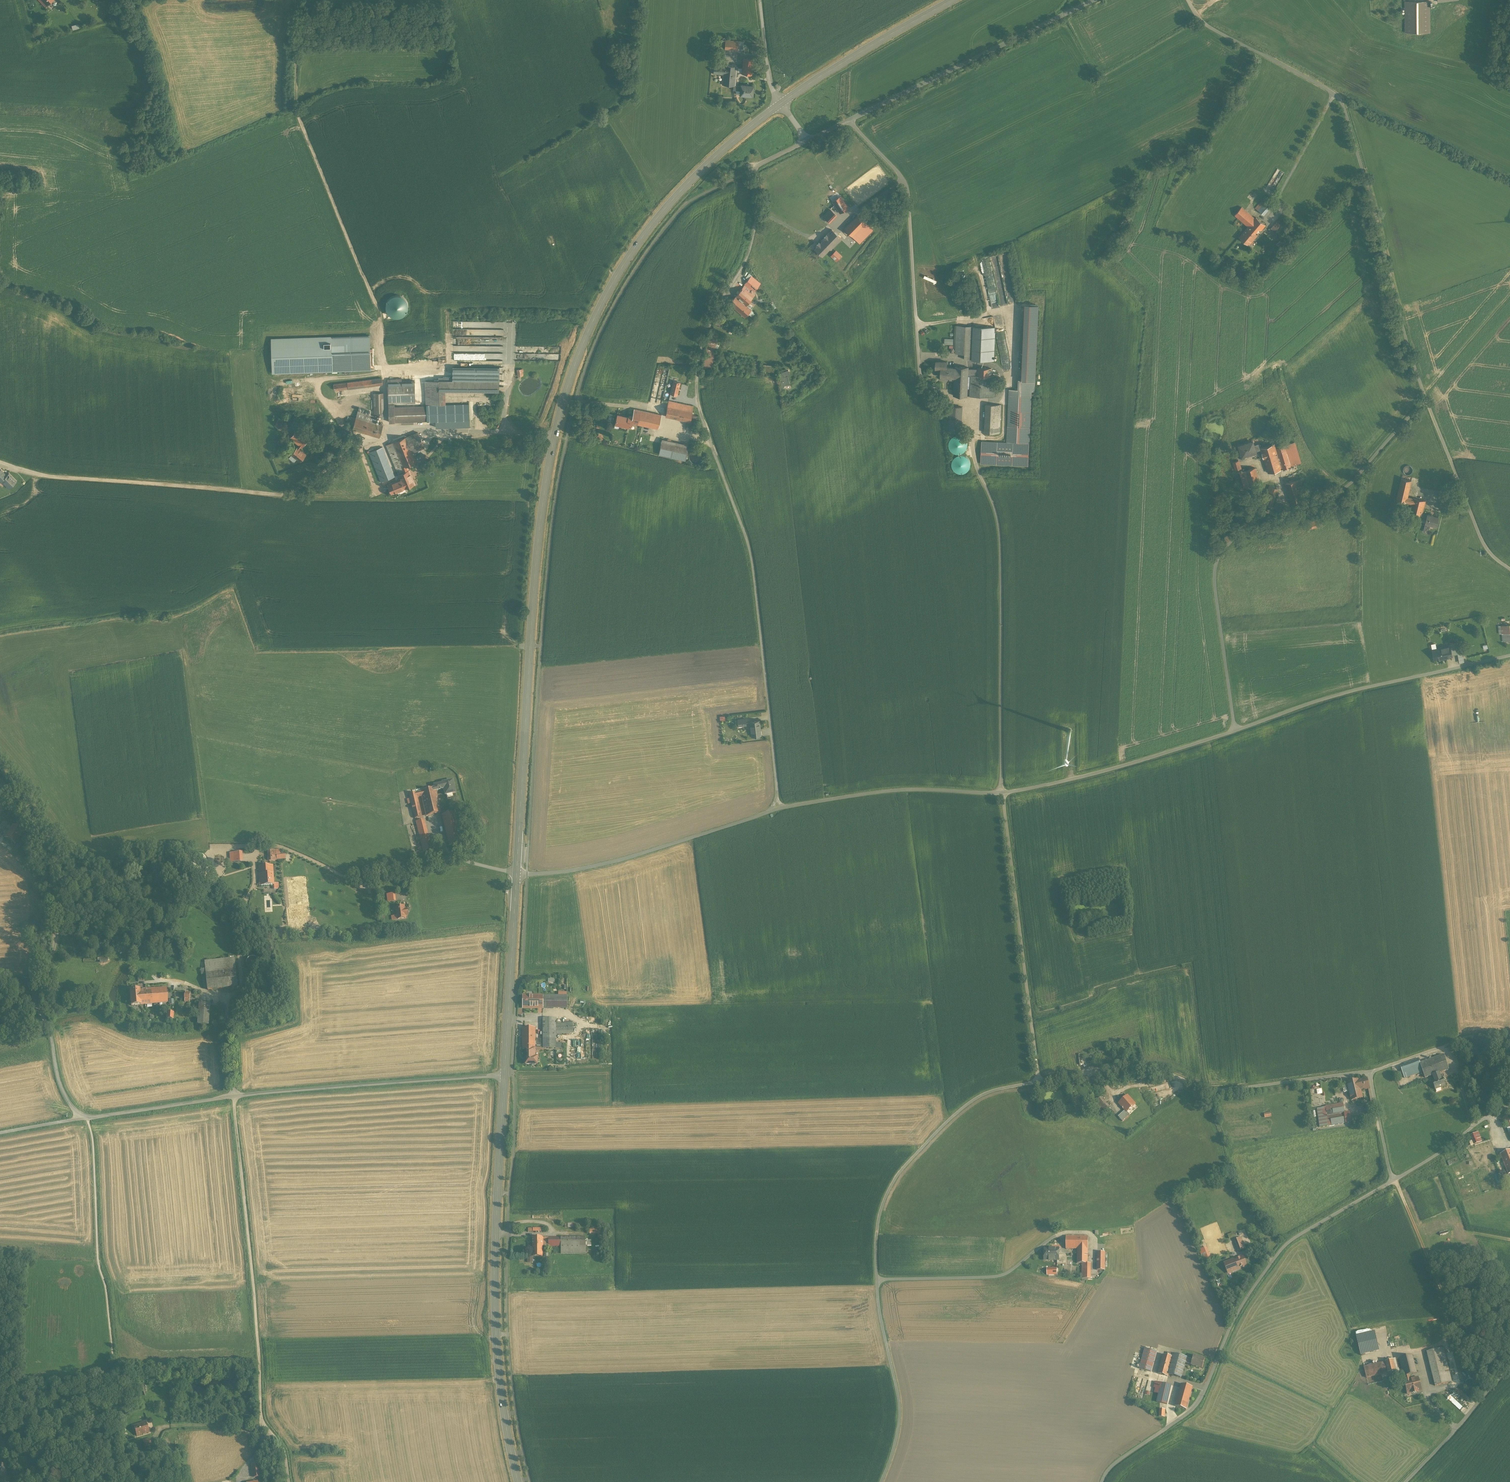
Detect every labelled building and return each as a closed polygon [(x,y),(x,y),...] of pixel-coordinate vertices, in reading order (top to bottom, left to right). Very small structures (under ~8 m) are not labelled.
[(1423,0),(1405,0),(1405,32),(1423,32),(1423,0)] [(753,58),(743,57),(743,66),(742,73),(752,74),(753,58)] [(736,65),(724,65),(724,64),(724,65),(714,64),(713,74),(723,74),(722,84),(722,85),(723,85),(723,84),(733,85),(735,85),(736,72),(737,65),(736,65)] [(753,86),(746,85),(741,85),(741,86),(741,90),(740,95),(753,96),(753,86)] [(843,194),(832,201),(834,203),(840,213),(851,206),(843,194)] [(1267,198),(1258,210),(1261,213),(1271,201),(1267,198)] [(832,207),(825,215),(832,222),(840,214),(832,207)] [(1265,225),(1256,217),(1255,218),(1241,207),(1235,215),(1248,226),(1257,234),(1265,225)] [(866,217),(861,212),(858,215),(863,220),(866,217)] [(858,215),(844,229),(859,243),(872,229),(863,220),(858,215)] [(1279,218),(1271,228),(1275,231),(1283,221),(1279,218)] [(1248,226),(1239,237),(1248,244),(1257,234),(1248,226)] [(832,229),(821,240),(829,248),(830,249),(831,249),(841,238),(832,229),(831,229),(832,229)] [(1282,238),(1276,244),(1283,250),(1288,244),(1282,238)] [(829,248),(822,241),(815,249),(822,256),(829,248)] [(985,271),(992,307),(1016,303),(1015,298),(1013,298),(1012,292),(1014,292),(1010,268),(1004,269),(1004,272),(996,274),(995,272),(991,273),(991,270),(985,271)] [(759,283),(752,276),(744,286),(752,292),(759,283)] [(744,285),(730,303),(745,316),(751,309),(746,305),(754,294),(752,292),(744,286),(744,285)] [(389,314),(391,315),(394,317),(396,317),(399,317),(402,316),(404,315),(406,313),(407,310),(408,307),(408,305),(407,302),(406,299),(404,297),(402,296),(399,295),(396,295),(394,295),(391,297),(389,298),(387,301),(386,303),(386,306),(386,309),(387,311),(389,314)] [(976,326),(957,325),(955,353),(965,354),(964,359),(974,359),(975,353),(977,353),(978,348),(975,348),(975,336),(977,336),(977,330),(975,330),(976,326)] [(995,327),(976,326),(975,330),(977,330),(977,336),(975,336),(975,348),(978,348),(977,353),(975,353),(974,359),(993,360),(995,327)] [(370,335),(272,339),(273,372),(371,369),(370,335)] [(503,336),(469,337),(469,345),(503,344),(503,336)] [(947,361),(936,361),(936,368),(941,368),(941,377),(950,377),(950,380),(954,380),(955,367),(947,367),(947,361)] [(499,367),(453,366),(453,380),(499,381),(499,367)] [(969,367),(955,366),(954,380),(954,395),(953,395),(967,396),(967,395),(968,375),(968,368),(969,367)] [(991,368),(978,367),(978,369),(968,368),(968,375),(971,375),(970,396),(994,397),(995,376),(991,376),(991,368)] [(382,378),(334,384),(335,390),(348,388),(383,384),(382,378)] [(439,380),(402,381),(402,378),(395,378),(396,381),(388,381),(389,421),(436,420),(436,427),(470,426),(469,403),(435,403),(434,389),(439,389),(439,380)] [(453,380),(439,380),(439,389),(490,390),(499,389),(499,381),(453,380)] [(1021,380),(1020,390),(1012,390),(1009,390),(1009,395),(1011,395),(1009,439),(1008,439),(1008,442),(1029,443),(1031,391),(1034,391),(1035,380),(1021,380)] [(679,383),(674,381),(671,393),(677,394),(679,383)] [(383,393),(375,393),(376,414),(384,414),(383,393)] [(372,399),(362,399),(362,408),(372,408),(372,399)] [(693,406),(669,401),(665,416),(688,421),(687,428),(694,430),(697,416),(691,414),(693,406)] [(1001,405),(986,404),(985,433),(999,433),(1001,405)] [(962,407),(950,406),(949,431),(961,432),(962,407)] [(661,414),(635,409),(633,417),(632,423),(658,428),(661,414)] [(377,417),(358,411),(356,417),(375,423),(377,417)] [(628,417),(618,415),(615,424),(628,427),(629,424),(632,425),(632,423),(633,417),(629,415),(628,417)] [(285,421),(276,416),(272,424),(281,429),(285,421)] [(375,423),(356,417),(356,418),(353,427),(352,428),(379,437),(383,425),(375,423)] [(309,437),(297,428),(290,437),(298,443),(297,444),(299,445),(301,446),(302,447),(309,437)] [(418,432),(386,444),(397,469),(407,465),(416,461),(412,452),(424,447),(418,432)] [(965,451),(964,435),(947,437),(949,453),(965,451)] [(688,445),(662,439),(659,454),(685,460),(688,445)] [(1253,441),(1239,446),(1240,450),(1242,450),(1244,456),(1256,452),(1256,451),(1261,450),(1261,448),(1260,443),(1254,445),(1253,441)] [(1295,442),(1286,444),(1292,465),(1301,463),(1295,442)] [(1029,445),(982,443),(981,463),(1028,466),(1029,445)] [(1275,443),(1261,448),(1261,450),(1268,473),(1292,465),(1286,444),(1276,448),(1275,443)] [(301,446),(299,445),(297,447),(291,454),(300,461),(306,454),(299,449),(301,446)] [(394,476),(382,446),(369,451),(381,481),(394,476)] [(703,459),(704,456),(703,453),(701,451),(699,450),(696,449),(693,450),(691,451),(689,454),(689,457),(690,459),(691,462),(694,463),(696,464),(699,463),(702,461),(703,459)] [(970,467),(962,452),(952,458),(953,461),(949,463),(956,475),(970,467)] [(366,453),(356,457),(358,462),(368,458),(366,453)] [(407,465),(397,469),(399,474),(401,479),(389,484),(392,492),(397,490),(399,495),(401,494),(399,489),(405,487),(415,483),(409,469),(407,465)] [(1412,471),(1412,470),(1412,468),(1411,466),(1409,465),(1408,465),(1406,465),(1404,467),(1403,468),(1403,470),(1403,472),(1405,473),(1406,474),(1408,474),(1410,474),(1411,473),(1412,471)] [(1255,467),(1245,470),(1245,471),(1250,486),(1260,483),(1255,467)] [(1,468),(0,469),(0,481),(1,480),(9,487),(16,480),(9,472),(6,474),(1,468)] [(1250,486),(1245,471),(1240,472),(1244,488),(1250,486)] [(1411,480),(1401,478),(1396,500),(1406,503),(1407,497),(1411,480)] [(1300,479),(1285,483),(1291,502),(1306,498),(1306,497),(1305,498),(1302,499),(1298,484),(1302,483),(1300,479)] [(1269,485),(1263,503),(1269,505),(1275,487),(1269,485)] [(1449,494),(1443,493),(1439,508),(1446,510),(1449,494)] [(1425,501),(1413,498),(1411,504),(1409,514),(1421,517),(1422,513),(1425,501)] [(1438,517),(1427,514),(1426,518),(1423,531),(1428,532),(1430,524),(1436,526),(1438,517)] [(1322,519),(1308,522),(1309,528),(1324,525),(1322,519)] [(1501,625),(1502,633),(1503,641),(1509,640),(1509,624),(1501,625)] [(1455,643),(1448,644),(1449,648),(1450,653),(1450,655),(1457,654),(1455,643)] [(1444,647),(1432,649),(1434,659),(1446,657),(1446,654),(1445,649),(1444,647)] [(759,721),(750,722),(752,736),(761,735),(759,721)] [(453,781),(443,783),(443,784),(434,786),(435,789),(436,791),(444,789),(445,795),(455,793),(453,781)] [(435,789),(420,792),(422,797),(426,816),(441,813),(436,791),(435,789)] [(416,793),(409,795),(415,819),(422,817),(417,798),(416,793)] [(400,816),(400,813),(400,811),(398,809),(396,807),(394,807),(391,807),(389,809),(388,811),(387,813),(388,816),(389,818),(391,819),(394,820),(396,819),(398,818),(400,816)] [(454,813),(442,816),(449,845),(461,842),(454,813)] [(421,821),(416,822),(423,852),(429,851),(421,821)] [(23,831),(13,825),(5,838),(15,844),(23,831)] [(273,866),(259,867),(259,875),(260,886),(274,885),(273,866)] [(171,907),(163,903),(160,909),(168,914),(171,907)] [(404,907),(395,908),(395,911),(396,910),(397,920),(406,919),(405,916),(406,916),(406,910),(404,910),(404,907)] [(259,965),(259,963),(259,960),(257,958),(255,957),(253,956),(250,957),(248,958),(247,960),(246,963),(247,965),(248,968),(250,969),(253,969),(255,969),(257,967),(259,965)] [(235,958),(205,962),(208,990),(238,987),(235,958)] [(166,980),(147,982),(147,981),(145,982),(145,989),(139,990),(141,1005),(152,1004),(152,1003),(167,1002),(166,980)] [(139,990),(130,990),(131,1006),(141,1005),(139,990)] [(543,996),(523,996),(523,1008),(543,1008),(543,996)] [(567,996),(543,996),(543,1008),(567,1008),(567,996)] [(210,1005),(200,1004),(199,1024),(208,1025),(210,1005)] [(535,1028),(522,1028),(522,1050),(526,1050),(535,1050),(537,1050),(541,1050),(541,1048),(555,1048),(555,1038),(555,1034),(555,1025),(555,1018),(552,1018),(548,1018),(543,1018),(543,1027),(543,1039),(535,1039),(535,1028)] [(572,1023),(555,1025),(555,1034),(573,1033),(572,1023)] [(1479,1043),(1467,1045),(1469,1054),(1480,1051),(1479,1043)] [(1129,1052),(1129,1050),(1129,1049),(1129,1048),(1127,1046),(1126,1045),(1124,1045),(1122,1046),(1121,1046),(1120,1047),(1119,1049),(1119,1051),(1119,1052),(1120,1053),(1121,1054),(1123,1055),(1124,1056),(1126,1055),(1127,1054),(1128,1054),(1129,1052)] [(535,1050),(526,1050),(526,1056),(525,1056),(525,1065),(531,1065),(532,1066),(535,1066),(536,1065),(537,1065),(537,1057),(535,1057),(535,1050)] [(1078,1055),(1079,1069),(1112,1066),(1111,1052),(1078,1055)] [(1443,1056),(1420,1064),(1418,1058),(1404,1063),(1405,1065),(1401,1067),(1405,1079),(1423,1072),(1425,1078),(1433,1075),(1438,1073),(1448,1070),(1443,1056)] [(1440,1079),(1438,1073),(1433,1075),(1435,1081),(1432,1082),(1435,1090),(1445,1086),(1442,1078),(1440,1079)] [(1358,1080),(1347,1083),(1351,1100),(1362,1098),(1360,1090),(1369,1088),(1367,1079),(1358,1081),(1358,1080)] [(1127,1096),(1119,1104),(1125,1111),(1126,1112),(1127,1112),(1135,1105),(1127,1096)] [(1100,1098),(1095,1102),(1104,1112),(1108,1109),(1106,1107),(1108,1105),(1102,1099),(1100,1098)] [(1104,1112),(1095,1102),(1092,1105),(1101,1115),(1104,1112)] [(1342,1105),(1325,1107),(1325,1108),(1317,1109),(1319,1128),(1351,1122),(1349,1113),(1344,1113),(1342,1105)] [(1125,1111),(1118,1117),(1122,1122),(1130,1115),(1127,1112),(1126,1112),(1125,1111)] [(1478,1132),(1470,1135),(1474,1145),(1481,1141),(1478,1132)] [(1501,1154),(1500,1155),(1508,1174),(1509,1173),(1509,1151),(1501,1154)] [(603,1229),(590,1229),(590,1234),(597,1233),(598,1241),(603,1241),(603,1229)] [(585,1237),(548,1237),(548,1238),(543,1238),(542,1238),(542,1246),(561,1246),(561,1254),(585,1254),(585,1237)] [(1077,1237),(1066,1237),(1066,1249),(1077,1249),(1077,1237)] [(1088,1237),(1077,1237),(1077,1249),(1077,1263),(1082,1263),(1082,1268),(1087,1269),(1088,1249),(1088,1237)] [(542,1238),(532,1238),(532,1257),(542,1257),(542,1246),(542,1238)] [(1240,1238),(1234,1241),(1238,1251),(1244,1249),(1240,1238)] [(1198,1249),(1203,1261),(1210,1258),(1206,1246),(1198,1249)] [(1059,1249),(1044,1249),(1044,1260),(1049,1260),(1054,1260),(1057,1260),(1058,1260),(1058,1255),(1059,1249)] [(1066,1255),(1058,1255),(1058,1260),(1057,1260),(1057,1264),(1066,1264),(1066,1255)] [(1243,1257),(1235,1260),(1234,1259),(1232,1260),(1232,1261),(1227,1264),(1228,1268),(1229,1267),(1231,1271),(1232,1271),(1233,1272),(1236,1270),(1236,1269),(1246,1265),(1243,1257)] [(1475,1329),(1468,1330),(1471,1345),(1478,1343),(1475,1329)] [(1374,1332),(1356,1336),(1361,1355),(1379,1350),(1374,1332)] [(1443,1348),(1426,1352),(1435,1386),(1451,1382),(1443,1348)] [(1156,1352),(1145,1349),(1139,1369),(1151,1372),(1156,1352)] [(1168,1353),(1167,1356),(1163,1355),(1157,1374),(1167,1376),(1167,1377),(1168,1377),(1168,1375),(1180,1378),(1184,1363),(1186,1358),(1168,1353)] [(1412,1355),(1399,1358),(1402,1369),(1395,1371),(1393,1361),(1393,1360),(1392,1360),(1386,1362),(1385,1362),(1381,1363),(1364,1367),(1366,1378),(1381,1374),(1382,1378),(1402,1373),(1404,1381),(1410,1379),(1409,1375),(1417,1374),(1412,1355)] [(1205,1359),(1193,1356),(1191,1365),(1202,1368),(1205,1359)] [(1404,1381),(1408,1395),(1412,1394),(1417,1393),(1417,1392),(1421,1391),(1418,1378),(1410,1379),(1404,1381)] [(1474,1385),(1474,1384),(1474,1382),(1473,1380),(1471,1380),(1469,1379),(1468,1380),(1466,1381),(1465,1382),(1465,1384),(1465,1386),(1466,1387),(1468,1388),(1470,1388),(1471,1388),(1473,1387),(1474,1385)] [(1171,1385),(1155,1382),(1154,1388),(1160,1389),(1157,1402),(1167,1405),(1171,1385)] [(1192,1387),(1181,1384),(1175,1407),(1186,1410),(1192,1387)] [(148,1421),(133,1426),(136,1436),(151,1431),(148,1421)]
